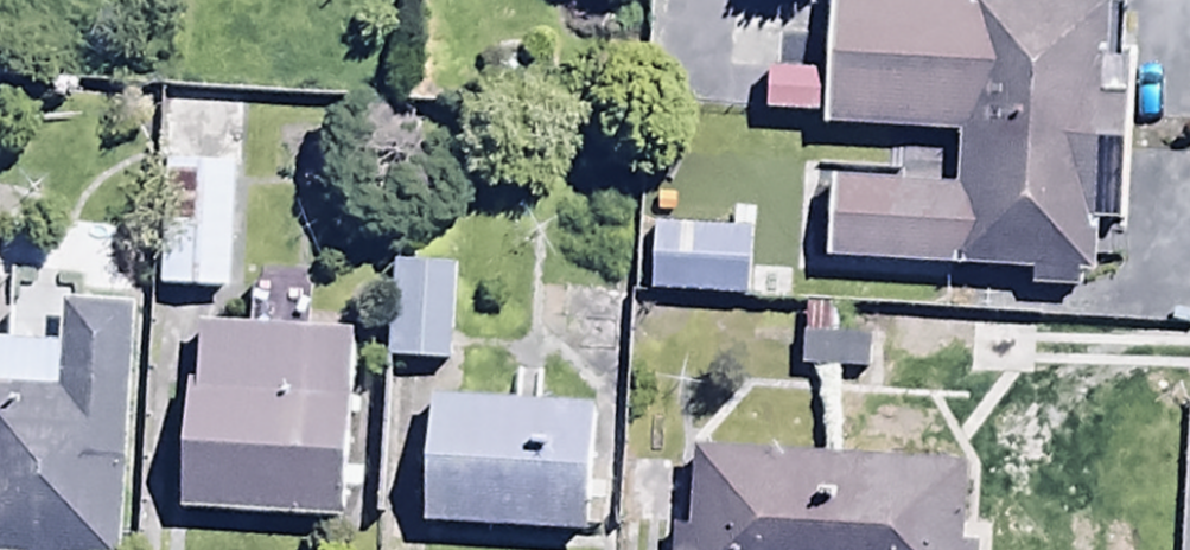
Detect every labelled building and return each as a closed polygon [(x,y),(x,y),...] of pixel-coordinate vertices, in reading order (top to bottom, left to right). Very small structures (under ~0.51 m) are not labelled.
[(954,128),(951,181),(823,173),(818,253),(1023,265),(1021,290),(1074,293),(1075,272),(1088,273),(1091,219),(1113,221),(1123,53),(1108,52),(1111,0),(820,0),(816,67),(765,64),(762,108),(816,111),(816,119),(954,128)] [(237,182),(165,179),(159,307),(231,310),(237,182)] [(744,227),(644,222),(641,288),(740,293),(744,227)] [(450,256),(394,253),(389,354),(445,357),(450,256)] [(131,319),(63,316),(62,361),(0,359),(0,549),(123,549),(131,319)] [(800,327),(798,374),(859,378),(861,330),(800,327)] [(182,504),(340,510),(346,352),(199,346),(197,395),(186,394),(182,504)] [(593,392),(431,387),(427,516),(589,521),(593,392)] [(973,537),(953,535),(957,455),(686,441),(681,533),(669,532),(668,549),(972,549),(973,537)]
